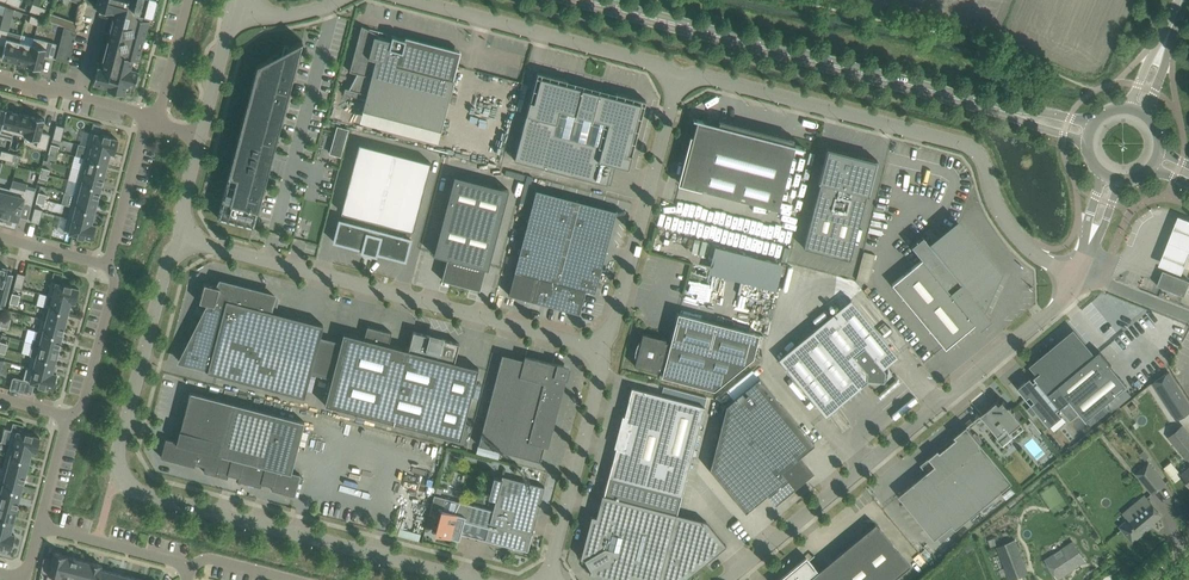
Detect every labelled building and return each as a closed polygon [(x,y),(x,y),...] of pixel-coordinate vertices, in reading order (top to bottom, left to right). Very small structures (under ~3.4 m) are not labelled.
[(84,3),(85,3),(96,6),(96,7),(114,11),(114,10),(116,11),(114,20),(113,19),(112,21),(113,21),(112,24),(111,26),(112,26),(111,28),(110,28),(110,30),(111,30),(108,39),(107,39),(107,41),(108,41),(107,44),(106,44),(106,45),(107,45),(106,48),(105,48),(105,49),(106,50),(105,52),(104,52),(104,54),(105,54),(104,57),(103,56),(102,59),(103,59),(102,66),(98,64),(97,67),(96,71),(93,83),(107,86),(106,88),(110,89),(110,91),(120,94),(120,92),(124,93),(127,85),(134,86),(135,83),(137,83),(140,73),(138,72),(139,68),(131,67),(134,57),(139,58),(150,18),(145,17),(146,12),(153,14),(157,0),(85,0),(84,3)] [(36,13),(39,6),(33,3),(30,11),(32,12),(36,13)] [(43,16),(46,8),(39,6),(36,13),(43,16)] [(15,10),(8,8),(5,14),(13,17),(15,10)] [(39,18),(31,15),(29,23),(38,25),(39,18)] [(378,34),(362,26),(350,71),(357,73),(349,89),(345,88),(344,94),(365,100),(362,110),(442,130),(454,79),(453,79),(455,72),(458,62),(457,62),(458,58),(450,56),(452,49),(404,37),(403,39),(392,36),(391,40),(378,36),(378,34)] [(77,31),(64,28),(56,59),(69,62),(77,31)] [(9,31),(0,29),(0,45),(4,46),(1,58),(14,62),(19,41),(7,38),(9,31)] [(53,58),(57,44),(34,38),(32,45),(27,65),(41,69),(44,56),(53,58)] [(27,65),(32,45),(19,41),(14,62),(24,64),(27,65)] [(268,174),(273,152),(302,41),(287,49),(272,57),(257,64),(217,217),(254,227),(267,175),(268,174)] [(514,159),(607,184),(612,163),(628,168),(646,100),(616,92),(615,96),(566,83),(567,79),(537,71),(514,159)] [(7,109),(6,109),(0,132),(0,137),(12,140),(14,133),(13,133),(18,113),(6,110),(7,109)] [(18,113),(13,133),(14,133),(26,136),(31,116),(31,115),(30,116),(18,113)] [(31,116),(26,136),(38,140),(37,147),(46,149),(50,134),(41,132),(45,119),(31,116)] [(804,148),(804,147),(793,144),(794,138),(719,119),(717,127),(705,125),(706,121),(693,118),(693,119),(697,120),(680,184),(681,184),(778,209),(790,162),(788,161),(792,145),(804,148)] [(53,139),(61,141),(62,136),(64,128),(65,127),(57,125),(53,139)] [(341,156),(348,130),(338,127),(331,153),(341,156)] [(104,135),(104,136),(91,132),(87,147),(110,153),(114,154),(118,140),(110,137),(110,136),(104,135)] [(413,231),(431,162),(359,143),(341,212),(345,213),(343,220),(339,219),(334,241),(362,249),(362,251),(376,255),(377,253),(405,260),(411,238),(407,237),(409,230),(413,231)] [(110,153),(87,147),(84,158),(107,164),(110,153)] [(869,195),(878,160),(827,147),(818,182),(820,182),(803,247),(850,259),(866,194),(869,195)] [(8,152),(1,150),(0,155),(0,158),(6,160),(8,152)] [(18,167),(21,155),(8,152),(6,160),(5,163),(18,167)] [(84,158),(81,170),(104,176),(107,164),(84,158)] [(81,170),(78,182),(101,188),(104,176),(81,170)] [(485,268),(488,269),(509,189),(454,175),(434,254),(447,258),(442,279),(480,289),(485,268)] [(78,182),(75,194),(98,200),(101,188),(78,182)] [(3,217),(9,193),(10,189),(0,186),(0,216),(3,217)] [(26,188),(25,190),(11,187),(10,189),(9,193),(3,217),(18,221),(23,203),(32,205),(35,190),(26,188)] [(514,271),(508,294),(532,301),(534,301),(535,300),(540,302),(540,303),(542,303),(542,302),(548,304),(548,305),(549,305),(550,304),(549,304),(550,300),(557,301),(565,303),(563,308),(563,307),(562,309),(564,309),(564,308),(570,310),(572,311),(572,310),(578,312),(577,312),(580,313),(580,310),(581,304),(582,304),(582,302),(583,296),(584,297),(585,294),(584,293),(585,290),(586,290),(595,292),(616,210),(576,200),(536,189),(514,271)] [(75,194),(71,206),(95,212),(98,200),(75,194)] [(689,233),(721,239),(723,227),(724,228),(727,211),(723,211),(724,209),(699,205),(696,223),(691,222),(689,233)] [(92,223),(95,212),(71,206),(68,217),(68,218),(91,224),(92,223)] [(31,222),(39,224),(43,210),(35,207),(31,222)] [(768,238),(792,242),(794,230),(796,215),(785,214),(783,226),(771,224),(768,238)] [(96,225),(91,224),(68,218),(65,232),(78,235),(77,236),(84,238),(84,237),(92,239),(96,225)] [(982,307),(998,272),(957,224),(931,246),(923,236),(911,246),(922,259),(892,284),(945,348),(976,323),(979,328),(980,327),(991,317),(982,307)] [(709,273),(778,288),(783,261),(715,247),(709,273)] [(5,307),(13,275),(13,274),(7,273),(8,268),(0,265),(0,285),(1,285),(0,288),(0,307),(4,308),(4,307),(5,307)] [(813,290),(817,272),(804,269),(800,287),(813,290)] [(1188,285),(1188,280),(1163,270),(1157,285),(1185,296),(1188,285)] [(14,287),(22,289),(26,275),(18,273),(14,287)] [(687,291),(702,295),(705,283),(690,280),(687,291)] [(52,281),(48,296),(71,302),(75,303),(79,289),(71,287),(71,286),(65,284),(64,285),(52,281)] [(220,281),(220,282),(221,282),(218,286),(204,283),(199,302),(209,304),(189,343),(185,342),(180,361),(208,368),(207,371),(304,397),(311,373),(320,337),(323,324),(270,311),(274,295),(220,281)] [(48,296),(45,307),(68,314),(71,302),(48,296)] [(778,359),(826,416),(845,400),(844,399),(851,392),(852,393),(859,390),(863,383),(867,380),(884,381),(885,371),(882,367),(894,356),(896,358),(898,356),(851,299),(778,359)] [(45,307),(42,319),(65,325),(68,314),(45,307)] [(759,334),(689,315),(678,312),(670,343),(665,341),(666,339),(643,333),(642,337),(639,340),(637,343),(636,346),(635,350),(634,354),(635,358),(635,362),(634,365),(658,371),(658,369),(663,370),(661,375),(673,378),(714,389),(753,357),(759,334)] [(42,319),(38,331),(62,337),(65,325),(42,319)] [(431,336),(413,331),(408,350),(389,345),(392,332),(368,326),(364,338),(343,333),(341,342),(332,378),(325,404),(460,440),(479,368),(455,362),(459,343),(442,338),(441,341),(430,338),(431,336)] [(36,331),(33,342),(58,349),(62,337),(38,331),(36,331)] [(1100,351),(1094,356),(1074,331),(1032,366),(1039,374),(1065,405),(1075,417),(1079,413),(1085,422),(1087,420),(1091,425),(1109,410),(1105,405),(1125,388),(1127,386),(1111,366),(1112,365),(1100,351)] [(332,378),(341,342),(320,337),(311,373),(332,378)] [(32,356),(32,355),(55,361),(58,349),(33,342),(30,355),(32,356)] [(527,360),(502,354),(478,445),(540,461),(545,442),(547,442),(556,410),(564,377),(566,378),(567,372),(566,372),(563,367),(564,366),(558,364),(558,366),(528,358),(527,360)] [(32,356),(29,367),(52,373),(55,361),(32,355),(32,356)] [(21,380),(18,391),(29,394),(30,394),(31,394),(32,394),(32,393),(35,383),(39,384),(38,385),(45,387),(45,386),(53,388),(56,374),(52,373),(29,367),(27,366),(23,379),(23,381),(21,380)] [(1173,413),(1177,419),(1187,413),(1188,412),(1188,403),(1169,372),(1153,382),(1173,413)] [(1075,417),(1065,405),(1039,374),(1034,377),(1036,380),(1034,382),(1031,378),(1027,380),(1026,379),(1019,385),(1020,386),(1018,388),(1026,398),(1030,395),(1035,401),(1032,404),(1031,402),(1030,403),(1032,405),(1038,412),(1039,414),(1049,427),(1062,416),(1058,410),(1060,408),(1071,421),(1075,417)] [(768,456),(793,486),(805,477),(804,475),(810,470),(799,456),(814,444),(759,377),(726,405),(768,456)] [(613,460),(609,475),(682,495),(705,406),(632,387),(628,403),(624,416),(623,415),(614,447),(616,447),(613,460)] [(305,421),(190,392),(180,430),(180,429),(177,441),(166,438),(161,457),(195,465),(195,463),(205,466),(204,472),(228,478),(229,474),(239,477),(238,481),(261,487),(262,483),(272,486),(272,489),(295,496),(301,474),(291,472),(305,421)] [(1007,428),(1010,433),(1023,422),(1013,410),(1012,406),(1010,407),(1004,400),(996,406),(982,418),(983,417),(999,437),(1000,436),(999,435),(1007,428)] [(728,490),(768,456),(726,405),(710,469),(728,490)] [(1033,416),(1038,412),(1032,405),(1027,409),(1033,416)] [(1039,437),(1043,433),(1032,421),(1028,424),(1039,437)] [(13,422),(11,431),(12,431),(9,444),(32,450),(36,451),(40,437),(32,435),(32,434),(26,433),(26,434),(22,433),(24,425),(13,422)] [(1182,426),(1168,438),(1186,458),(1188,461),(1188,434),(1182,426)] [(927,472),(899,495),(935,539),(953,525),(956,529),(1014,482),(983,445),(985,444),(978,434),(976,436),(969,429),(970,428),(967,429),(966,428),(960,432),(955,436),(957,438),(941,452),(939,450),(921,465),(927,472)] [(9,444),(6,456),(29,462),(32,450),(9,444)] [(6,456),(3,468),(26,474),(29,462),(6,456)] [(768,456),(728,490),(745,511),(768,493),(774,499),(780,494),(782,496),(793,486),(768,456)] [(1152,493),(1165,483),(1149,463),(1136,474),(1152,493)] [(0,478),(0,480),(23,486),(26,474),(3,468),(0,478)] [(502,476),(502,477),(494,475),(489,495),(497,497),(493,510),(488,528),(485,539),(485,540),(528,551),(533,533),(532,533),(545,487),(502,476)] [(581,558),(584,559),(587,560),(587,559),(592,567),(591,567),(591,570),(590,574),(614,579),(633,579),(634,577),(643,579),(683,579),(704,563),(726,545),(707,521),(677,513),(682,495),(609,475),(604,494),(602,494),(596,517),(592,515),(581,558)] [(20,498),(23,486),(0,480),(0,493),(20,498)] [(17,509),(20,498),(0,493),(0,505),(17,509)] [(459,539),(461,533),(464,522),(488,528),(493,510),(459,502),(456,515),(442,511),(445,498),(435,495),(430,512),(441,515),(439,522),(436,533),(459,539)] [(1161,515),(1147,499),(1145,496),(1134,504),(1140,511),(1121,527),(1133,541),(1147,529),(1149,528),(1148,526),(1161,515)] [(13,521),(17,509),(0,505),(0,518),(13,521)] [(10,533),(13,521),(0,518),(0,530),(10,533)] [(910,565),(875,523),(818,571),(806,557),(779,579),(892,579),(910,565)] [(1,547),(1,546),(11,548),(14,534),(10,533),(0,530),(0,547),(1,547)] [(1057,544),(1064,540),(1059,533),(1053,537),(1057,544)] [(1028,573),(1015,539),(997,546),(1010,579),(1011,579),(1028,573)] [(1044,561),(1057,579),(1073,568),(1085,561),(1073,542),(1055,554),(1052,549),(1046,553),(1049,558),(1044,561)] [(41,572),(48,574),(47,579),(50,579),(60,579),(67,556),(54,552),(52,560),(44,558),(41,572)] [(60,579),(73,579),(78,559),(67,556),(60,579)] [(73,579),(85,579),(90,562),(78,559),(73,579)] [(85,579),(98,579),(102,565),(90,562),(85,579)] [(98,579),(111,579),(113,572),(101,569),(102,565),(98,579)]
